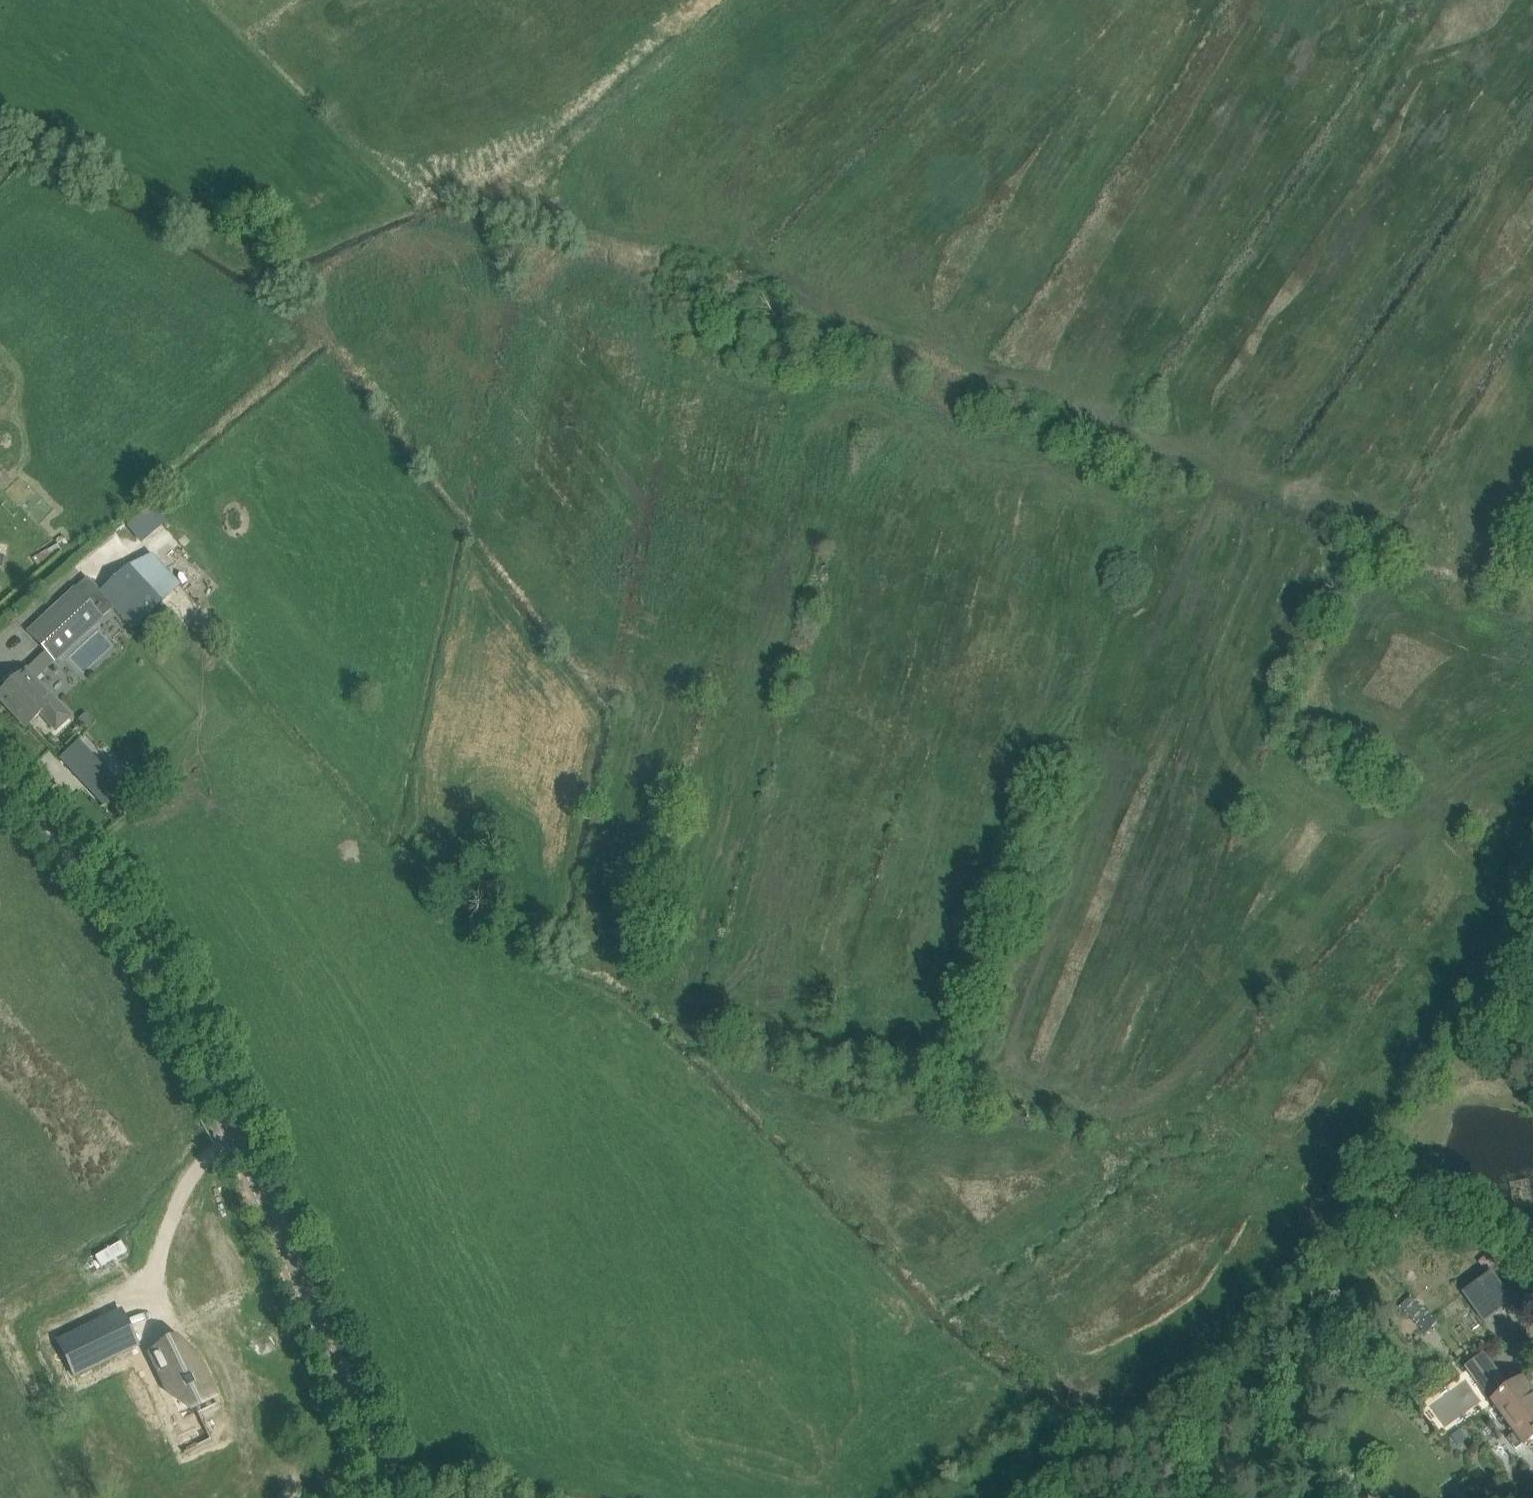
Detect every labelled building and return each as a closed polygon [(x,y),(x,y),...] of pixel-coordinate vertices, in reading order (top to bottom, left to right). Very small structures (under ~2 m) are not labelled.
[(62,553),(57,544),(36,557),(42,565),(62,553)] [(88,579),(29,634),(45,651),(54,662),(56,664),(104,618),(103,617),(111,608),(132,630),(163,600),(129,564),(101,590),(89,577),(88,579)] [(0,694),(0,696),(1,694),(15,710),(13,712),(26,727),(41,713),(56,729),(70,716),(54,699),(37,681),(36,680),(27,671),(26,669),(12,682),(0,694)] [(80,742),(62,759),(98,797),(115,780),(80,742)] [(104,1320),(58,1342),(74,1375),(120,1353),(104,1320)] [(169,1344),(151,1353),(162,1375),(163,1374),(172,1394),(181,1392),(189,1407),(215,1394),(199,1362),(191,1366),(182,1345),(170,1347),(169,1344)] [(1509,1388),(1484,1353),(1465,1368),(1491,1404),(1494,1402),(1517,1433),(1509,1439),(1517,1449),(1525,1443),(1526,1444),(1532,1439),(1532,1394),(1523,1381),(1510,1390),(1509,1388)]
